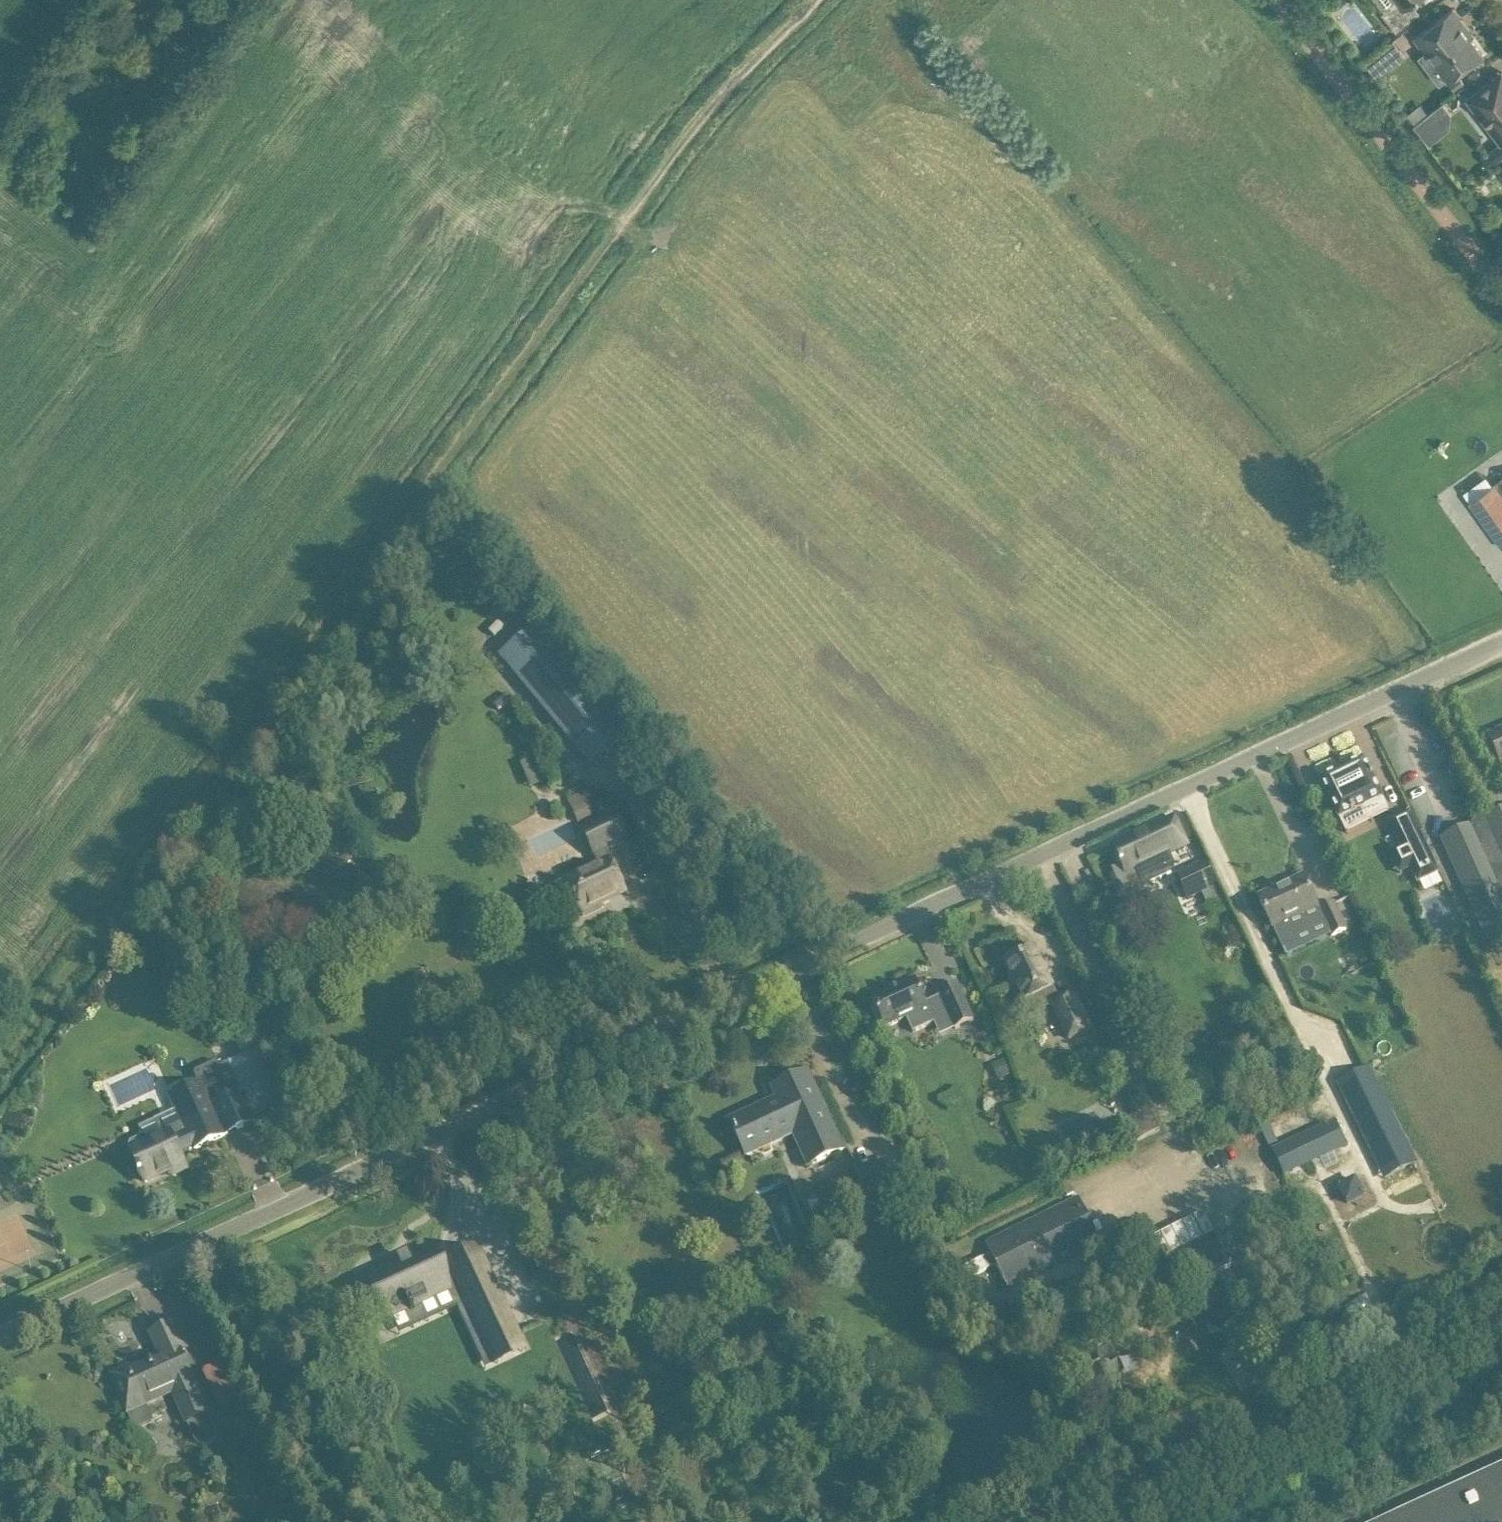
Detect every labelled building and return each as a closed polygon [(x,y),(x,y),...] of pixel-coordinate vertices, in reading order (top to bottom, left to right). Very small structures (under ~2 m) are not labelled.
[(1413,0),(1396,0),(1381,12),(1396,31),(1420,13),(1411,1),(1413,0)] [(1447,80),(1483,53),(1461,25),(1464,22),(1453,7),(1414,37),(1426,52),(1431,48),(1451,75),(1448,78),(1446,76),(1445,77),(1447,80)] [(1365,60),(1377,76),(1405,54),(1393,38),(1365,60)] [(1487,82),(1467,98),(1492,130),(1496,127),(1501,134),(1501,71),(1487,82)] [(1455,92),(1465,84),(1460,77),(1450,85),(1455,92)] [(1415,122),(1428,112),(1421,103),(1408,113),(1415,122)] [(1424,116),(1414,123),(1421,133),(1429,143),(1439,136),(1424,116)] [(1481,156),(1489,166),(1501,156),(1501,141),(1500,143),(1499,142),(1481,156)] [(1470,500),(1501,545),(1501,478),(1470,500)] [(629,736),(537,626),(500,657),(592,766),(629,736)] [(1489,737),(1501,766),(1501,731),(1489,737)] [(1320,781),(1321,783),(1322,782),(1339,817),(1338,817),(1339,819),(1341,818),(1351,813),(1352,815),(1356,812),(1355,811),(1364,807),(1368,816),(1387,806),(1383,798),(1382,796),(1373,777),(1374,777),(1372,773),(1371,773),(1365,761),(1364,759),(1362,760),(1363,760),(1347,768),(1338,772),(1322,780),(1320,781)] [(564,796),(570,808),(588,800),(582,788),(564,796)] [(1388,821),(1400,845),(1400,846),(1405,844),(1416,865),(1411,867),(1417,881),(1417,882),(1418,884),(1420,883),(1419,882),(1438,873),(1438,874),(1440,873),(1410,811),(1408,812),(1390,821),(1390,820),(1388,821)] [(1443,839),(1483,926),(1492,947),(1493,947),(1493,945),(1501,941),(1501,812),(1443,839)] [(626,840),(615,816),(583,831),(600,866),(611,861),(605,849),(626,840)] [(1135,837),(1115,847),(1122,862),(1120,863),(1121,866),(1123,865),(1127,873),(1136,869),(1145,887),(1172,874),(1168,867),(1175,864),(1170,853),(1187,845),(1174,819),(1140,835),(1135,837)] [(624,889),(611,861),(600,866),(587,872),(586,870),(566,879),(583,916),(603,907),(602,905),(610,901),(608,897),(624,889)] [(1207,862),(1177,875),(1188,900),(1218,887),(1207,862)] [(1289,887),(1260,901),(1273,929),(1274,928),(1275,932),(1286,957),(1288,957),(1285,950),(1300,943),(1297,936),(1325,922),(1320,911),(1318,907),(1304,877),(1287,884),(1289,887)] [(1334,904),(1320,911),(1325,922),(1332,936),(1346,930),(1334,904)] [(1027,951),(1022,950),(1013,955),(1011,959),(1004,962),(1012,979),(1009,981),(1021,1004),(1034,998),(1040,1009),(1051,1003),(1069,1039),(1091,1028),(1073,992),(1058,999),(1053,988),(1034,948),(1027,951)] [(915,980),(872,1000),(875,1007),(872,1009),(877,1022),(881,1020),(885,1028),(906,1018),(913,1032),(935,1022),(933,1017),(947,1011),(955,1029),(974,1021),(957,984),(939,993),(941,996),(926,1003),(915,980)] [(271,1021),(234,1038),(242,1055),(260,1047),(278,1038),(271,1021)] [(131,1142),(129,1146),(132,1151),(131,1151),(146,1182),(147,1181),(147,1180),(169,1169),(170,1171),(184,1165),(179,1154),(194,1147),(195,1149),(256,1121),(254,1118),(287,1103),(278,1084),(260,1047),(242,1055),(218,1066),(216,1062),(197,1071),(195,1075),(198,1083),(170,1096),(185,1127),(170,1134),(170,1133),(147,1144),(144,1139),(140,1138),(131,1142)] [(1004,1060),(993,1066),(1000,1081),(1012,1076),(1004,1060)] [(1342,1084),(1339,1086),(1373,1155),(1385,1180),(1415,1165),(1404,1142),(1376,1085),(1378,1084),(1379,1084),(1371,1069),(1342,1084)] [(778,1100),(731,1121),(749,1160),(795,1139),(809,1170),(845,1154),(808,1073),(773,1089),(778,1100)] [(1335,1122),(1272,1151),(1284,1177),(1347,1147),(1335,1122)] [(888,1158),(855,1173),(868,1201),(901,1185),(888,1158)] [(1355,1178),(1336,1188),(1346,1207),(1365,1197),(1355,1178)] [(1008,1288),(1101,1242),(1079,1198),(986,1244),(1008,1288)] [(1166,1298),(1230,1266),(1204,1212),(1150,1239),(1161,1260),(1150,1266),(1166,1298)] [(399,1263),(366,1279),(370,1289),(376,1287),(390,1317),(391,1316),(454,1287),(462,1305),(467,1303),(489,1349),(496,1364),(525,1351),(518,1335),(487,1269),(460,1281),(452,1263),(440,1268),(431,1249),(410,1259),(402,1262),(400,1258),(397,1259),(399,1263)] [(536,1264),(525,1269),(531,1283),(542,1278),(536,1264)] [(181,1397),(176,1399),(186,1423),(187,1422),(196,1441),(200,1445),(205,1446),(210,1445),(215,1441),(217,1436),(216,1431),(180,1351),(190,1347),(179,1323),(152,1335),(162,1357),(130,1371),(129,1368),(112,1375),(129,1412),(145,1405),(143,1402),(177,1387),(181,1397)] [(245,1418),(234,1422),(239,1433),(249,1429),(245,1418)] [(1378,1521),(1501,1521),(1501,1465),(1378,1521)]
